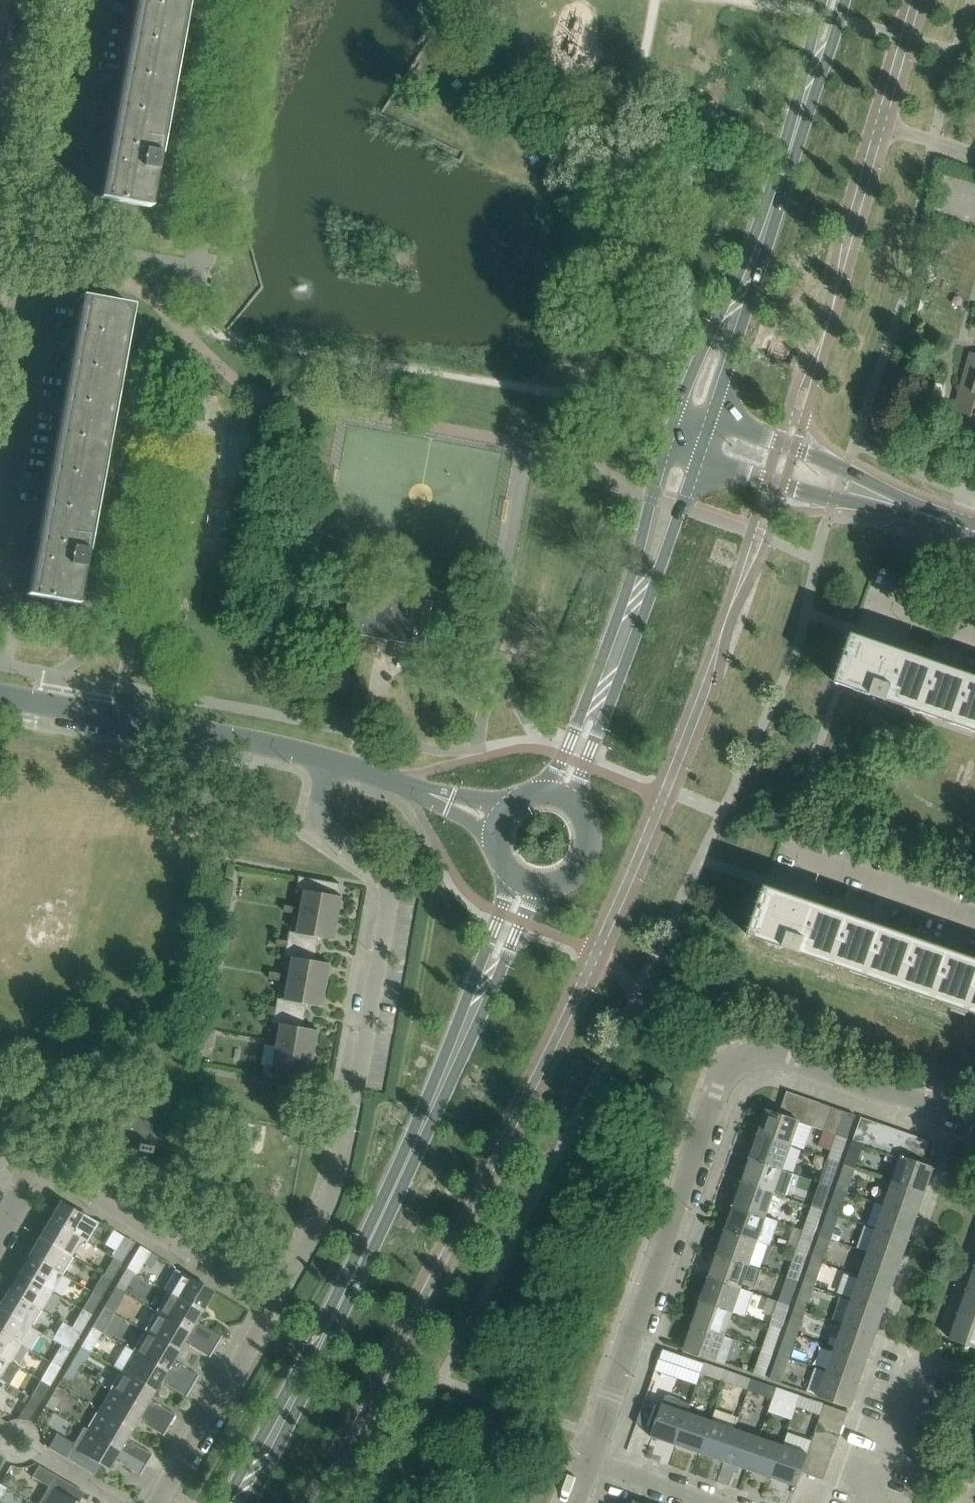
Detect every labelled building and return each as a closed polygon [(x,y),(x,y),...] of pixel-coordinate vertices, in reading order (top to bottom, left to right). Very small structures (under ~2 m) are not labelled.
[(99,197),(98,197),(98,198),(105,199),(149,207),(168,101),(178,46),(187,0),(135,0),(99,197)] [(26,594),(77,604),(131,305),(80,296),(80,297),(81,297),(27,593),(26,593),(26,594)] [(971,353),(949,430),(974,437),(974,354),(971,353)] [(853,635),(837,683),(838,684),(838,683),(974,731),(974,678),(908,655),(854,636),(854,635),(853,635)] [(338,895),(340,883),(300,876),(297,890),(305,891),(298,932),(290,931),(286,956),(293,958),(286,999),(278,998),(274,1023),(282,1025),(274,1066),(266,1065),(264,1078),(304,1085),(307,1073),(311,1074),(319,1030),(304,1027),(308,1004),(323,1007),(331,963),(315,960),(319,937),(335,940),(343,896),(338,895)] [(221,897),(230,899),(233,883),(223,881),(221,897)] [(789,896),(767,888),(767,887),(766,887),(750,936),(751,936),(751,935),(753,936),(974,1013),(974,960),(789,896)] [(230,899),(221,897),(218,914),(228,915),(230,899)] [(209,964),(219,966),(222,949),(212,948),(209,964)] [(219,966),(209,964),(206,981),(216,982),(219,966)] [(197,1031),(207,1033),(210,1016),(200,1014),(197,1031)] [(207,1033),(197,1031),(194,1047),(204,1049),(207,1033)] [(779,1114),(790,1118),(798,1095),(787,1091),(779,1114)] [(180,1152),(188,1108),(112,1094),(104,1139),(137,1145),(136,1151),(150,1153),(151,1147),(180,1152)] [(810,1099),(798,1095),(790,1118),(799,1121),(799,1122),(801,1123),(810,1099)] [(821,1103),(810,1099),(801,1123),(813,1127),(821,1103)] [(813,1127),(824,1130),(832,1107),(821,1103),(813,1127)] [(824,1130),(824,1131),(836,1135),(844,1111),(832,1107),(824,1130)] [(767,1111),(759,1136),(791,1147),(799,1122),(799,1121),(790,1118),(779,1114),(779,1115),(767,1111)] [(855,1115),(844,1111),(836,1135),(847,1139),(855,1115)] [(853,1141),(864,1145),(872,1121),(861,1117),(853,1141)] [(884,1125),(872,1121),(864,1145),(875,1149),(884,1125)] [(895,1129),(884,1125),(875,1149),(887,1152),(895,1129)] [(907,1133),(895,1129),(887,1152),(898,1156),(907,1133)] [(918,1137),(907,1133),(898,1156),(900,1157),(900,1156),(910,1159),(918,1137)] [(836,1135),(827,1159),(839,1163),(847,1139),(836,1135)] [(782,1170),(791,1147),(759,1136),(751,1160),(782,1170)] [(930,1141),(918,1137),(910,1159),(922,1163),(930,1141)] [(864,1145),(853,1141),(845,1165),(856,1169),(864,1145)] [(892,1181),(924,1192),(932,1168),(935,1169),(933,1168),(934,1167),(922,1163),(910,1159),(900,1156),(900,1157),(892,1181)] [(827,1159),(819,1183),(831,1187),(839,1163),(827,1159)] [(751,1160),(742,1184),(774,1195),(785,1199),(789,1188),(784,1186),(789,1172),(782,1170),(751,1160)] [(856,1169),(845,1165),(836,1189),(848,1192),(856,1169)] [(916,1216),(924,1192),(892,1181),(884,1205),(916,1216)] [(819,1183),(811,1207),(822,1211),(831,1187),(819,1183)] [(734,1207),(766,1218),(774,1195),(742,1184),(734,1207)] [(848,1192),(836,1189),(828,1213),(839,1217),(848,1192)] [(48,1218),(86,1241),(97,1223),(60,1201),(53,1213),(51,1212),(48,1218)] [(875,1229),(908,1240),(916,1216),(884,1205),(875,1229)] [(734,1207),(726,1231),(758,1242),(766,1218),(734,1207)] [(811,1207),(803,1231),(814,1235),(822,1211),(811,1207)] [(839,1217),(828,1213),(820,1237),(831,1240),(839,1217)] [(46,1225),(39,1237),(72,1256),(81,1239),(86,1242),(86,1241),(48,1218),(44,1225),(46,1225)] [(899,1263),(908,1240),(875,1229),(867,1252),(899,1263)] [(749,1265),(758,1242),(726,1231),(718,1255),(749,1265)] [(803,1231),(794,1254),(806,1258),(814,1235),(803,1231)] [(122,1263),(134,1242),(123,1236),(123,1237),(111,1257),(122,1263)] [(27,1253),(61,1273),(72,1256),(39,1237),(32,1249),(31,1248),(27,1253)] [(831,1240),(820,1237),(812,1260),(823,1264),(831,1240)] [(140,1246),(128,1266),(127,1268),(137,1274),(143,1263),(150,1252),(140,1246)] [(150,1252),(143,1263),(151,1267),(158,1256),(155,1255),(150,1252)] [(859,1276),(891,1287),(899,1263),(867,1252),(859,1276)] [(25,1261),(18,1272),(51,1291),(61,1273),(27,1253),(23,1260),(25,1261)] [(794,1254),(786,1278),(798,1282),(806,1258),(794,1254)] [(718,1255),(710,1279),(741,1289),(743,1283),(756,1288),(762,1270),(749,1265),(718,1255)] [(104,1275),(110,1278),(112,1280),(122,1263),(111,1257),(111,1258),(113,1259),(104,1275)] [(823,1264),(812,1260),(803,1284),(815,1287),(823,1264)] [(137,1274),(127,1268),(115,1287),(123,1292),(134,1274),(136,1275),(137,1274)] [(176,1270),(164,1289),(201,1311),(212,1291),(176,1270)] [(6,1289),(40,1309),(51,1291),(18,1272),(11,1284),(10,1283),(6,1289)] [(95,1283),(104,1288),(110,1278),(104,1275),(101,1273),(95,1283)] [(883,1311),(891,1287),(859,1276),(850,1300),(883,1311)] [(786,1278),(778,1302),(789,1306),(798,1282),(786,1278)] [(701,1303),(733,1314),(745,1318),(753,1294),(741,1289),(709,1279),(701,1303)] [(815,1287),(803,1284),(795,1308),(806,1312),(815,1287)] [(123,1292),(115,1287),(104,1307),(112,1312),(123,1292)] [(3,1294),(0,1293),(0,1308),(30,1326),(40,1309),(6,1289),(3,1294)] [(168,1293),(157,1312),(216,1346),(222,1336),(200,1324),(198,1326),(193,1324),(201,1311),(164,1289),(164,1290),(168,1293)] [(960,1314),(974,1319),(974,1292),(968,1290),(960,1314)] [(81,1309),(91,1315),(101,1298),(99,1296),(91,1291),(81,1309)] [(842,1324),(875,1335),(883,1311),(850,1300),(842,1324)] [(778,1302),(769,1326),(781,1330),(789,1306),(778,1302)] [(693,1326),(725,1337),(733,1314),(701,1303),(693,1326)] [(112,1312),(104,1307),(92,1327),(102,1333),(113,1314),(111,1313),(112,1312)] [(20,1344),(28,1349),(39,1331),(30,1326),(0,1308),(0,1332),(20,1344)] [(806,1312),(795,1308),(787,1332),(798,1336),(806,1312)] [(81,1309),(71,1326),(81,1332),(91,1315),(81,1309)] [(157,1312),(145,1331),(177,1350),(185,1338),(189,1341),(188,1344),(209,1357),(216,1346),(157,1312)] [(949,1337),(950,1338),(950,1339),(974,1347),(974,1319),(960,1314),(951,1337),(949,1337)] [(866,1359),(875,1335),(842,1324),(834,1348),(866,1359)] [(71,1326),(60,1344),(70,1350),(81,1332),(71,1326)] [(684,1350),(685,1350),(716,1361),(721,1362),(729,1338),(725,1337),(693,1326),(685,1349),(683,1348),(684,1349),(684,1350)] [(769,1326),(761,1349),(773,1353),(781,1330),(769,1326)] [(102,1333),(92,1327),(81,1346),(91,1352),(102,1333)] [(145,1331),(133,1351),(193,1386),(199,1375),(177,1363),(175,1366),(170,1363),(177,1350),(145,1331)] [(9,1361),(20,1344),(0,1332),(0,1356),(9,1361)] [(798,1336),(787,1332),(778,1355),(790,1359),(798,1336)] [(50,1362),(60,1367),(70,1350),(60,1344),(50,1362)] [(91,1352),(81,1346),(69,1366),(77,1371),(87,1353),(89,1354),(91,1352)] [(663,1348),(659,1359),(702,1374),(706,1363),(683,1355),(663,1348)] [(825,1371),(858,1383),(866,1359),(834,1348),(825,1371)] [(754,1373),(764,1377),(773,1353),(761,1349),(754,1373)] [(133,1351),(122,1371),(154,1390),(161,1377),(166,1380),(165,1384),(186,1397),(193,1386),(133,1351)] [(770,1380),(781,1384),(790,1359),(778,1355),(770,1380)] [(3,1381),(9,1385),(19,1368),(9,1362),(9,1361),(0,1356),(0,1380),(3,1381)] [(40,1379),(50,1385),(60,1367),(50,1362),(40,1379)] [(706,1363),(702,1374),(725,1382),(729,1371),(706,1363)] [(77,1371),(69,1366),(63,1376),(71,1380),(77,1371)] [(122,1371),(110,1390),(169,1425),(176,1414),(154,1402),(151,1405),(147,1402),(154,1390),(122,1371)] [(729,1371),(725,1382),(749,1391),(753,1379),(729,1371)] [(850,1406),(858,1383),(825,1371),(817,1396),(850,1408),(850,1407),(852,1408),(852,1407),(850,1406)] [(30,1397),(39,1403),(50,1385),(40,1379),(30,1397)] [(753,1379),(749,1391),(773,1399),(777,1388),(753,1379)] [(797,1407),(801,1396),(777,1388),(773,1399),(797,1407)] [(110,1390),(99,1410),(131,1429),(138,1417),(143,1419),(142,1423),(163,1436),(169,1425),(110,1390)] [(51,1395),(46,1405),(54,1410),(59,1400),(51,1395)] [(652,1436),(652,1438),(653,1436),(677,1444),(688,1412),(687,1412),(690,1404),(666,1395),(663,1404),(652,1436)] [(821,1415),(825,1404),(801,1396),(797,1407),(821,1415)] [(27,1420),(29,1421),(29,1420),(33,1413),(39,1403),(30,1397),(24,1408),(17,1419),(19,1419),(21,1419),(23,1419),(25,1420),(27,1420)] [(657,1406),(644,1402),(636,1424),(650,1429),(657,1406)] [(821,1415),(821,1416),(844,1424),(848,1412),(825,1404),(821,1415)] [(83,1427),(146,1464),(152,1454),(131,1442),(128,1444),(124,1442),(131,1429),(99,1410),(87,1429),(83,1427)] [(712,1421),(701,1452),(725,1460),(736,1429),(727,1426),(731,1415),(716,1410),(712,1421)] [(712,1421),(688,1412),(677,1444),(701,1452),(712,1421)] [(821,1416),(817,1427),(840,1435),(844,1424),(821,1416)] [(70,1461),(94,1475),(100,1465),(108,1469),(115,1456),(120,1459),(119,1462),(140,1475),(146,1464),(83,1427),(78,1435),(74,1443),(57,1433),(48,1448),(65,1458),(70,1461)] [(817,1427),(813,1439),(836,1447),(840,1435),(817,1427)] [(760,1437),(736,1429),(725,1460),(749,1469),(760,1438),(760,1437)] [(749,1469),(772,1477),(783,1446),(760,1437),(760,1438),(749,1469)] [(832,1457),(836,1447),(813,1439),(809,1450),(832,1457)] [(801,1473),(805,1461),(808,1454),(807,1454),(783,1446),(772,1477),(795,1485),(794,1487),(795,1488),(796,1486),(801,1473)] [(809,1450),(807,1454),(808,1454),(805,1461),(828,1468),(832,1457),(809,1450)] [(828,1468),(805,1461),(801,1473),(824,1480),(828,1468)] [(38,1465),(32,1476),(48,1486),(44,1493),(38,1502),(79,1502),(78,1502),(84,1492),(38,1465)] [(6,1477),(3,1480),(5,1485),(8,1487),(12,1487),(14,1485),(15,1482),(14,1478),(11,1476),(6,1477)]
